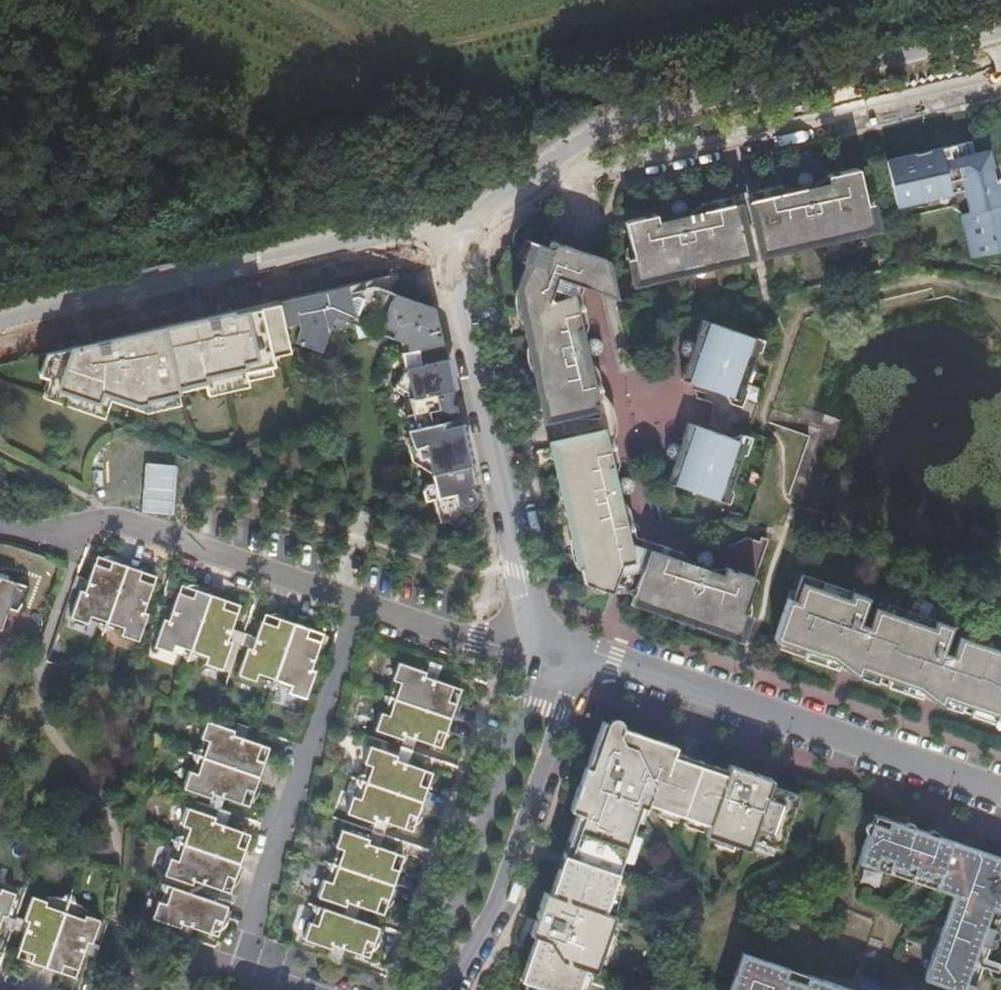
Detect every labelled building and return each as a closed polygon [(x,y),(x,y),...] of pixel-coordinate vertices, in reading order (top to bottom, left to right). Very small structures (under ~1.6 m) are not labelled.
[(1000,249),(1000,167),(993,133),(883,158),(894,201),(898,215),(940,206),(959,216),(967,256),(1000,249)] [(850,166),(743,190),(757,251),(864,227),(850,166)] [(723,195),(616,219),(630,279),(738,255),(723,195)] [(549,235),(524,241),(513,287),(541,412),(597,400),(573,293),(541,299),(560,232),(549,235)] [(408,354),(450,345),(441,308),(411,298),(407,274),(286,302),(296,354),(300,372),(311,347),(327,354),(336,333),(352,338),(354,344),(387,337),(409,344),(407,350),(408,354)] [(66,382),(59,402),(99,416),(106,396),(116,399),(145,409),(147,404),(184,396),(182,387),(210,381),(211,386),(252,377),(251,373),(277,367),(280,367),(278,359),(296,354),(286,302),(269,306),(241,312),(53,355),(46,375),(56,379),(66,382)] [(723,397),(744,337),(694,320),(675,379),(723,397)] [(482,501),(484,496),(450,345),(408,354),(411,368),(407,368),(422,427),(414,430),(419,446),(427,445),(435,473),(437,472),(443,496),(458,493),(462,503),(466,507),(471,507),(475,507),(480,504),(482,501)] [(251,373),(252,377),(253,383),(280,377),(277,367),(251,373)] [(252,377),(211,386),(214,396),(254,387),(253,383),(252,377)] [(56,379),(49,398),(59,402),(66,382),(56,379)] [(106,396),(99,416),(110,419),(116,399),(106,396)] [(147,404),(145,409),(154,412),(186,405),(184,396),(147,404)] [(710,500),(730,441),(680,423),(661,483),(710,500)] [(548,445),(579,580),(612,575),(631,549),(605,433),(548,445)] [(626,596),(732,632),(751,578),(645,542),(626,596)] [(93,615),(114,623),(133,567),(103,557),(95,582),(91,593),(86,591),(78,614),(90,618),(92,618),(93,615)] [(133,567),(114,623),(135,630),(134,633),(135,633),(147,637),(155,615),(150,613),(154,602),(162,578),(133,567)] [(792,572),(767,645),(1000,725),(1000,640),(792,572)] [(6,630),(14,609),(23,612),(27,606),(34,589),(0,576),(0,628),(6,630)] [(78,589),(86,591),(91,593),(95,582),(82,578),(78,589)] [(176,644),(197,651),(216,596),(186,586),(178,610),(174,621),(169,619),(161,642),(174,646),(175,647),(176,644)] [(216,596),(197,651),(218,658),(217,661),(218,661),(231,666),(239,643),(233,641),(237,630),(245,606),(216,596)] [(155,615),(169,619),(174,621),(178,610),(154,602),(150,613),(155,615)] [(261,672),(282,679),(301,624),(271,614),(263,639),(259,650),(254,648),(246,671),(258,675),(260,675),(261,672)] [(301,624),(282,679),(303,686),(302,690),(303,690),(315,694),(323,672),(318,670),(322,660),(330,634),(301,624)] [(239,643),(254,648),(259,650),(263,639),(237,630),(233,641),(239,643)] [(334,664),(322,660),(318,670),(323,672),(330,674),(334,664)] [(410,681),(402,701),(457,720),(467,691),(432,679),(434,673),(411,666),(407,678),(406,680),(410,681)] [(457,720),(402,701),(395,722),(392,721),(392,723),(387,735),(410,743),(412,737),(426,742),(447,750),(457,720)] [(796,787),(617,726),(617,721),(613,717),(607,718),(605,722),(598,719),(584,764),(582,764),(566,809),(568,811),(506,989),(574,989),(637,803),(773,852),(796,787)] [(219,743),(212,764),(267,783),(278,753),(253,745),(242,741),(244,736),(221,728),(217,740),(217,742),(219,743)] [(245,731),(244,736),(242,741),(253,745),(256,735),(245,731)] [(191,766),(200,768),(207,738),(199,735),(191,766)] [(410,743),(406,758),(404,764),(417,768),(426,742),(412,737),(410,743)] [(382,766),(375,786),(430,805),(440,776),(417,768),(404,764),(406,758),(384,751),(380,763),(379,765),(382,766)] [(267,783),(212,764),(205,785),(202,784),(202,785),(198,798),(220,805),(222,800),(233,804),(257,812),(267,783)] [(430,805),(375,786),(368,807),(365,806),(364,808),(360,820),(383,828),(384,822),(396,826),(420,835),(430,805)] [(229,816),(233,804),(222,800),(220,805),(218,812),(229,816)] [(868,812),(852,862),(949,895),(920,983),(940,989),(970,989),(1000,899),(1000,857),(868,812)] [(202,830),(195,851),(250,870),(260,840),(236,832),(225,828),(227,823),(204,815),(200,827),(199,829),(202,830)] [(229,816),(227,823),(225,828),(236,832),(240,820),(229,816)] [(383,828),(377,841),(375,847),(388,851),(396,826),(384,822),(383,828)] [(353,849),(346,870),(401,888),(411,859),(388,851),(375,847),(377,841),(355,834),(350,846),(350,848),(353,849)] [(250,870),(195,851),(188,872),(185,871),(184,872),(180,885),(203,892),(205,887),(216,891),(240,899),(250,870)] [(401,888),(346,870),(339,890),(336,889),(335,891),(331,903),(353,911),(355,905),(367,909),(391,918),(401,888)] [(5,929),(9,917),(14,919),(22,896),(10,892),(11,888),(0,879),(0,944),(5,929)] [(212,902),(216,891),(205,887),(203,892),(201,898),(212,902)] [(212,902),(201,898),(182,891),(175,912),(172,911),(172,913),(167,925),(190,933),(192,927),(202,931),(227,939),(237,910),(212,902)] [(35,900),(27,923),(33,925),(28,937),(21,960),(50,970),(75,897),(74,897),(73,897),(72,897),(72,896),(71,897),(70,897),(69,897),(68,897),(68,898),(67,898),(67,899),(66,899),(66,900),(65,900),(65,901),(51,900),(49,900),(47,905),(35,900)] [(92,945),(97,947),(98,942),(104,926),(104,924),(92,920),(94,916),(83,907),(81,906),(81,905),(81,904),(81,903),(80,903),(80,902),(80,901),(80,900),(79,900),(79,899),(78,899),(78,898),(77,898),(76,898),(76,897),(75,897),(50,970),(79,981),(87,957),(92,945)] [(353,911),(351,918),(362,922),(367,909),(355,905),(353,911)] [(362,922),(351,918),(331,912),(324,932),(321,931),(320,933),(316,945),(338,953),(340,948),(352,952),(376,960),(386,930),(362,922)] [(27,923),(14,919),(9,917),(5,929),(28,937),(33,925),(27,923)] [(104,926),(98,942),(103,944),(108,927),(104,926)] [(187,940),(198,944),(202,931),(192,927),(190,933),(187,940)] [(101,962),(105,950),(97,947),(92,945),(87,957),(101,962)] [(347,964),(352,952),(340,948),(338,953),(336,960),(347,964)] [(726,989),(844,989),(737,954),(726,989)]
